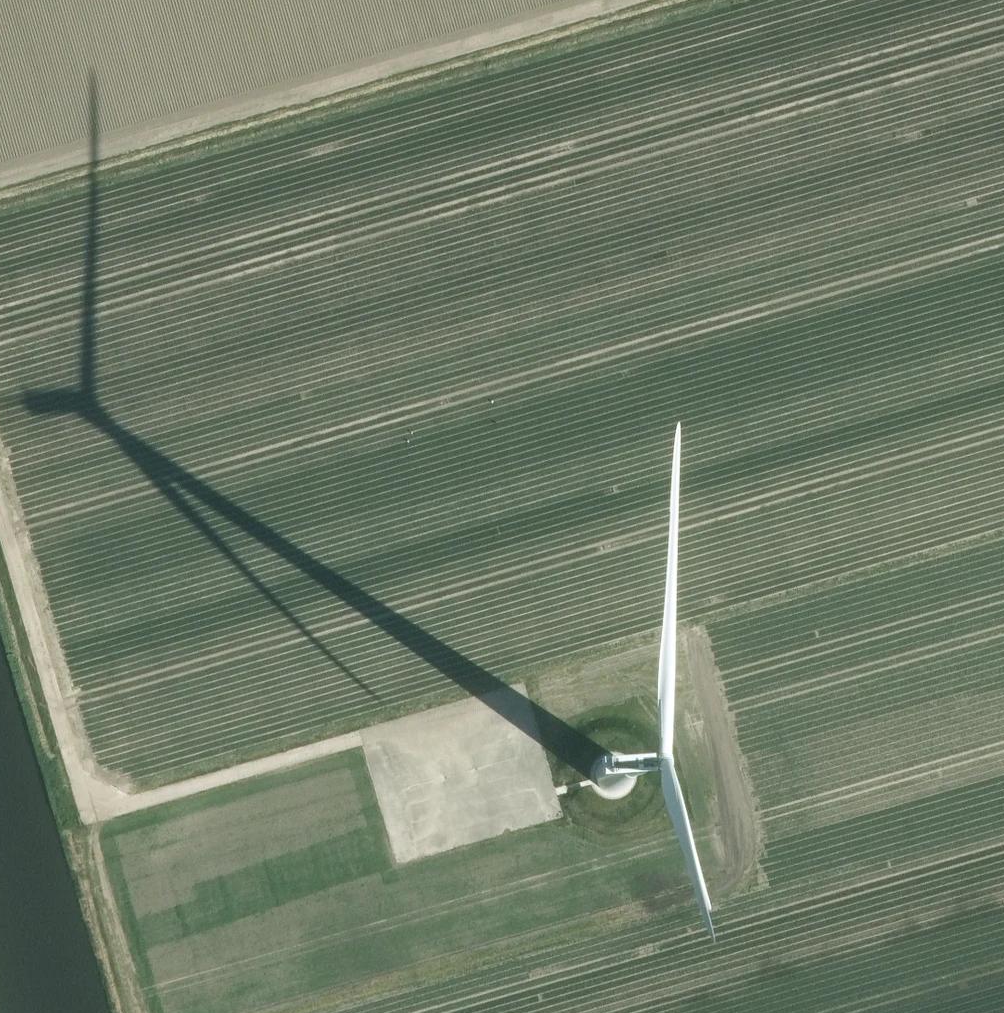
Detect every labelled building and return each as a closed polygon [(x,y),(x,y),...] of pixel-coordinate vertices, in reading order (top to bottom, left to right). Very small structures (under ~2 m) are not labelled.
[(595,773),(595,775),(595,777),(595,780),(596,782),(597,784),(598,786),(599,787),(601,789),(603,790),(605,791),(607,792),(609,793),(611,793),(614,793),(616,793),(618,792),(620,791),(622,790),(624,789),(626,787),(627,786),(628,784),(629,782),(630,779),(630,777),(631,775),(630,773),(630,771),(629,768),(628,766),(627,764),(626,763),(624,761),(622,760),(620,759),(618,758),(616,757),(614,757),(611,757),(609,757),(607,758),(605,759),(603,760),(601,761),(599,763),(598,764),(597,766),(596,768),(595,771),(595,773)]
